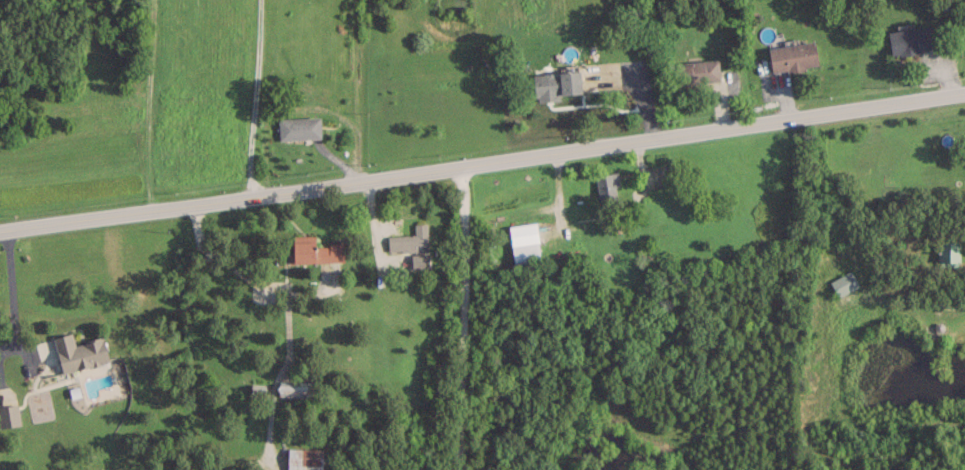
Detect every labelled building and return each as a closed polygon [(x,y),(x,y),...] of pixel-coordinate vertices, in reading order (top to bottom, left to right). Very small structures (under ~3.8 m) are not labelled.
[(891,54),(933,50),(930,25),(888,29),(891,54)] [(768,46),(771,72),(817,67),(814,41),(768,46)] [(718,81),(718,59),(676,61),(677,82),(718,81)] [(534,73),(535,99),(582,96),(580,71),(534,73)] [(320,117),(278,117),(278,138),(320,138),(320,117)] [(620,199),(616,172),(595,174),(599,202),(620,199)] [(509,225),(513,262),(541,259),(536,221),(509,225)] [(427,250),(427,223),(413,223),(413,235),(387,235),(387,250),(427,250)] [(342,241),(291,241),(291,261),(342,261),(342,241)] [(938,266),(959,266),(959,242),(938,242),(938,266)] [(829,282),(839,297),(859,285),(849,269),(829,282)] [(103,337),(74,344),(71,333),(53,337),(62,372),(109,361),(103,337)] [(312,383),(278,383),(278,396),(312,396),(312,383)] [(263,398),(263,386),(251,386),(251,398),(263,398)] [(20,425),(17,404),(0,406),(0,427),(20,425)] [(322,448),(287,448),(287,469),(322,469),(322,448)]
